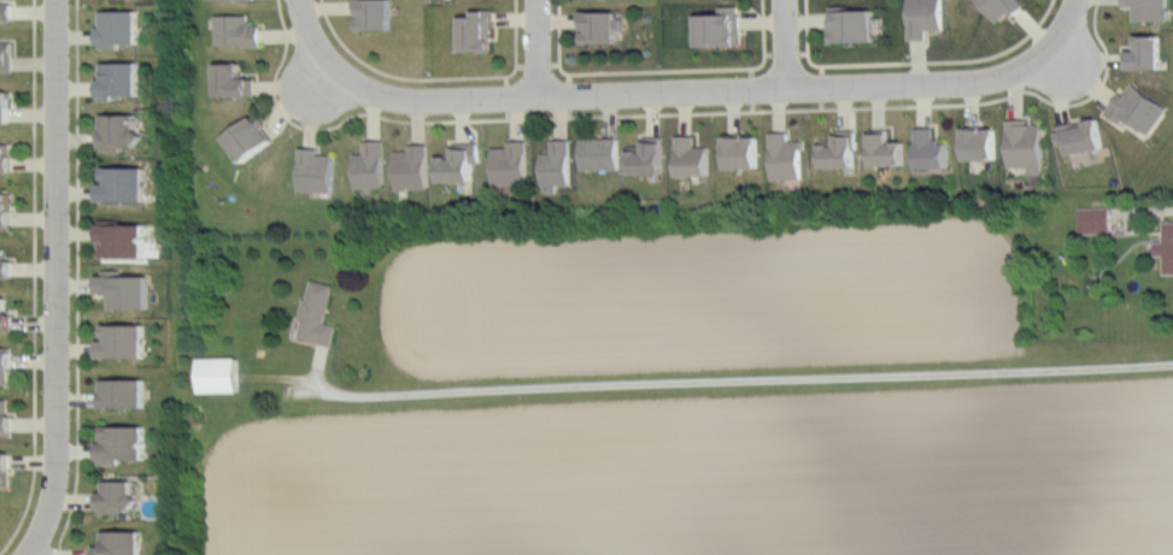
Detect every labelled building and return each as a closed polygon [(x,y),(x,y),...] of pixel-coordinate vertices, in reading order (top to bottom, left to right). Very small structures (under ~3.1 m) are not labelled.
[(14,19),(14,2),(2,2),(2,0),(0,0),(0,19),(14,19)] [(360,33),(394,33),(394,0),(360,0),(360,33)] [(911,41),(931,41),(931,31),(944,33),(944,0),(911,0),(911,41)] [(1001,25),(980,0),(1025,0),(1027,2),(1001,25)] [(1127,6),(1137,6),(1137,19),(1172,20),(1172,0),(1127,0),(1127,6)] [(698,14),(699,51),(749,49),(747,13),(743,13),(743,5),(725,5),(726,13),(698,14)] [(838,7),(838,40),(875,41),(876,8),(838,7)] [(101,47),(102,8),(140,10),(139,48),(101,47)] [(464,16),(464,49),(494,49),(494,10),(476,10),(476,16),(464,16)] [(587,12),(587,42),(617,42),(617,12),(587,12)] [(219,14),(218,45),(264,46),(264,25),(253,25),(253,16),(219,14)] [(1127,51),(1127,70),(1165,70),(1163,37),(1138,37),(1138,49),(1127,51)] [(14,71),(14,41),(0,41),(0,71),(14,71)] [(102,61),(102,78),(100,78),(100,98),(142,96),(142,61),(102,61)] [(221,64),(221,96),(257,96),(257,76),(245,76),(245,64),(221,64)] [(1110,113),(1125,91),(1128,93),(1136,83),(1171,107),(1153,134),(1131,118),(1126,125),(1110,113)] [(11,122),(11,106),(14,106),(14,90),(0,90),(0,122),(11,122)] [(106,114),(105,149),(137,149),(137,114),(106,114)] [(227,138),(250,163),(277,138),(256,117),(227,138)] [(1011,123),(1014,164),(1032,164),(1032,175),(1045,175),(1045,124),(1031,124),(1031,118),(1010,118),(1011,123)] [(1060,126),(1062,141),(1069,140),(1073,155),(1108,149),(1102,118),(1060,126)] [(873,128),(873,164),(907,164),(907,142),(892,142),(892,128),(873,128)] [(920,128),(920,171),(952,171),(952,143),(944,143),(944,138),(940,138),(939,128),(920,128)] [(966,128),(967,158),(997,158),(998,128),(966,128)] [(823,140),(823,169),(857,169),(857,129),(839,129),(839,140),(823,140)] [(775,131),(774,178),(807,179),(808,138),(792,138),(792,131),(775,131)] [(631,144),(631,176),(668,175),(667,134),(646,135),(646,144),(631,144)] [(681,134),(681,176),(714,176),(714,146),(698,146),(698,134),(681,134)] [(727,137),(727,169),(759,167),(759,136),(727,137)] [(585,138),(586,170),(623,169),(622,137),(585,138)] [(545,153),(545,188),(575,188),(574,138),(555,138),(555,153),(545,153)] [(358,153),(358,188),(389,188),(389,140),(368,140),(368,153),(358,153)] [(494,147),(495,183),(532,183),(530,140),(511,140),(512,147),(494,147)] [(441,158),(441,185),(475,185),(475,161),(482,161),(482,141),(456,141),(456,158),(441,158)] [(14,175),(13,142),(0,143),(0,175),(14,175)] [(398,150),(398,188),(433,188),(433,143),(412,143),(412,150),(398,150)] [(303,147),(300,191),(336,193),(339,154),(319,153),(319,148),(303,147)] [(102,200),(104,182),(108,183),(108,167),(149,169),(149,201),(102,200)] [(11,226),(12,193),(0,193),(0,226),(11,226)] [(1110,232),(1110,206),(1080,207),(1081,233),(1110,232)] [(101,256),(101,219),(124,219),(124,224),(148,224),(148,258),(101,256)] [(1172,273),(1172,221),(1164,221),(1163,240),(1155,240),(1155,255),(1164,255),(1164,273),(1172,273)] [(12,274),(12,259),(6,259),(6,249),(0,249),(0,274),(12,274)] [(100,274),(100,294),(110,294),(110,309),(151,309),(151,276),(123,274),(123,268),(107,268),(107,274),(100,274)] [(334,284),(310,279),(301,320),(304,320),(300,338),(333,345),(338,325),(326,322),(334,284)] [(14,330),(14,314),(7,314),(7,299),(0,298),(0,330),(14,330)] [(108,324),(108,341),(100,341),(100,358),(148,358),(148,324),(108,324)] [(6,386),(6,365),(13,365),(13,353),(0,352),(0,386),(6,386)] [(202,393),(242,392),(241,357),(201,357),(202,393)] [(104,379),(104,408),(145,408),(145,379),(104,379)] [(14,433),(14,414),(5,414),(5,400),(0,400),(0,433),(14,433)] [(101,426),(101,460),(147,460),(147,425),(101,426)] [(12,488),(12,453),(0,453),(0,488),(12,488)] [(100,490),(100,509),(136,509),(135,480),(107,480),(107,490),(100,490)] [(104,547),(96,547),(96,554),(143,554),(143,530),(104,530),(104,547)]
